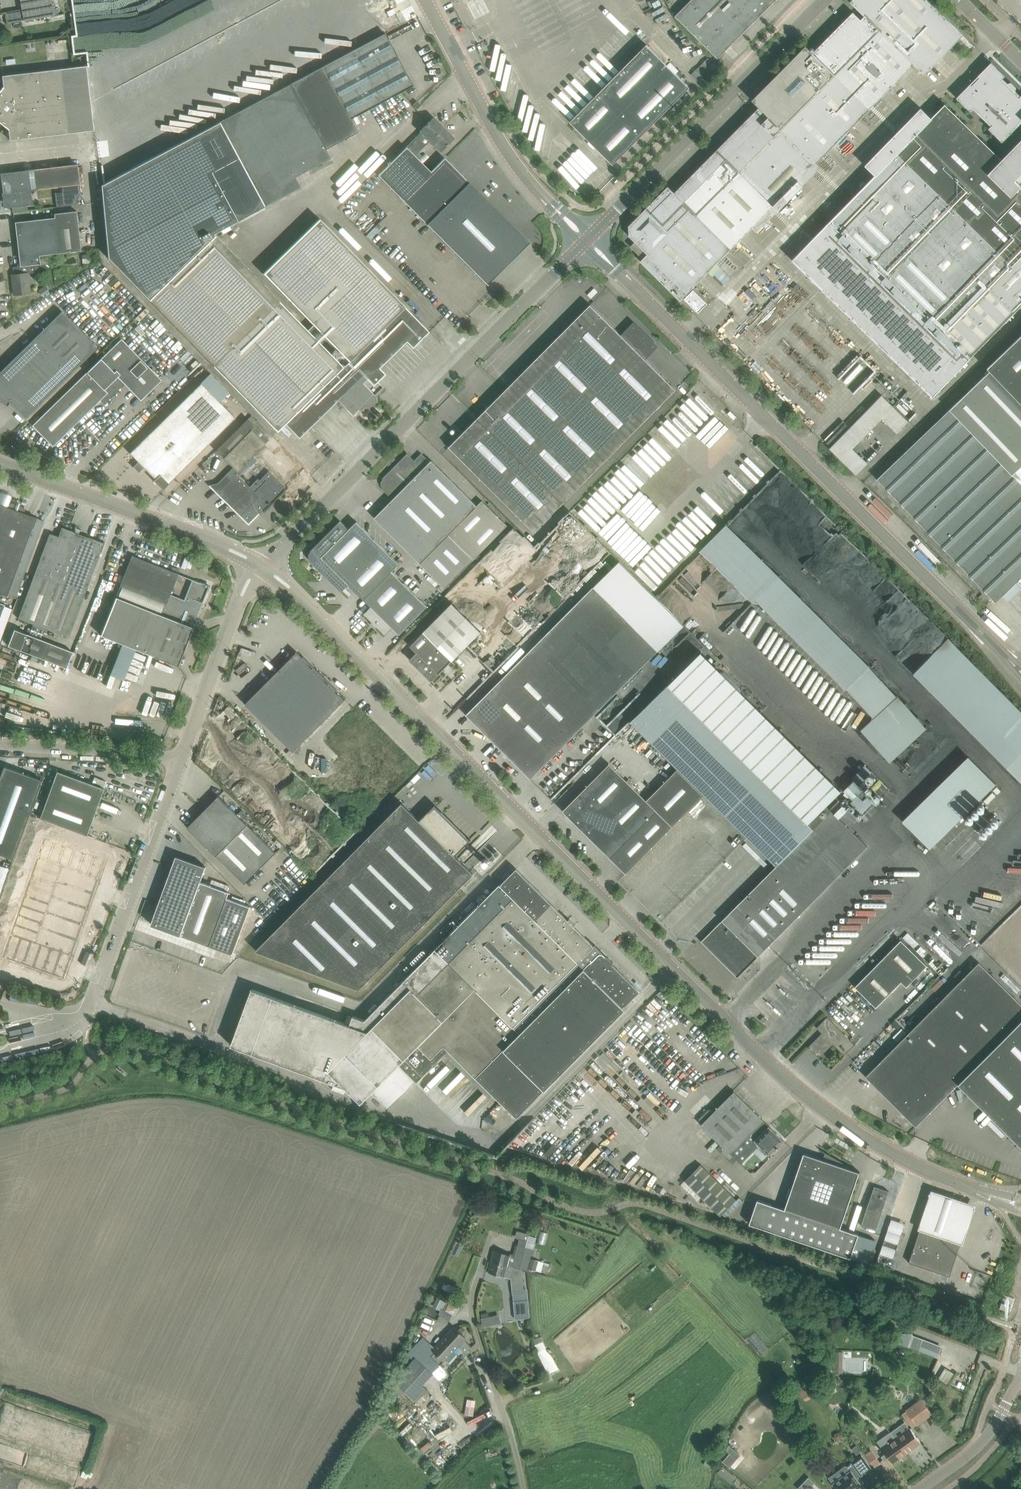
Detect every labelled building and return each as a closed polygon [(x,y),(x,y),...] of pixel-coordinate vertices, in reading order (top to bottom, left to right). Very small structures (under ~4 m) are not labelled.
[(23,20),(53,15),(51,0),(20,0),(23,20)] [(718,58),(775,0),(691,0),(675,16),(718,58)] [(850,2),(862,13),(865,16),(866,16),(891,41),(914,64),(924,74),(957,41),(967,51),(973,45),(963,35),(927,0),(852,0),(850,2)] [(664,190),(629,226),(629,235),(629,236),(635,242),(631,246),(631,247),(643,259),(641,261),(680,300),(687,293),(694,286),(774,206),(779,210),(803,186),(821,167),(816,163),(833,146),(847,132),(914,64),(891,41),(866,16),(865,16),(862,13),(858,17),(853,12),(844,21),(812,53),(806,46),(768,85),(753,100),(758,105),(760,107),(757,109),(675,192),(669,187),(668,186),(664,190)] [(354,50),(381,102),(413,85),(385,33),(354,50)] [(646,45),(570,122),(613,165),(690,87),(646,45)] [(350,118),(381,102),(354,50),(322,66),(350,118)] [(1020,96),(1002,78),(1005,76),(991,62),(957,97),(971,111),(973,108),(991,126),(989,128),(1002,142),(1020,122),(1020,95),(1020,96)] [(0,90),(0,122),(8,129),(10,140),(94,130),(86,65),(2,75),(3,86),(0,90)] [(358,131),(350,118),(322,66),(291,83),(325,148),(358,131)] [(330,158),(325,148),(291,83),(255,102),(295,177),(330,158)] [(417,101),(413,105),(417,109),(421,105),(417,101)] [(300,187),(295,177),(255,102),(219,121),(237,155),(221,164),(229,177),(245,169),(265,206),(300,187)] [(792,259),(933,396),(954,374),(1020,306),(1020,140),(999,162),(943,107),(945,104),(931,118),(921,108),(865,165),(875,176),(853,198),(792,259)] [(430,140),(443,127),(433,117),(420,130),(422,132),(407,148),(406,147),(378,175),(403,199),(431,171),(419,159),(415,156),(430,140)] [(214,233),(265,206),(245,169),(229,177),(221,164),(237,155),(219,121),(101,184),(108,258),(149,299),(195,254),(189,247),(200,237),(206,243),(215,234),(214,233)] [(443,127),(430,140),(440,151),(453,138),(443,127)] [(486,283),(528,242),(444,158),(431,171),(403,199),(487,284),(486,283)] [(79,181),(77,164),(0,173),(1,173),(3,191),(79,181)] [(75,205),(81,193),(79,181),(3,191),(3,192),(2,192),(4,208),(32,204),(30,190),(61,186),(63,206),(75,205)] [(54,217),(15,222),(19,258),(20,266),(38,264),(40,264),(40,255),(81,251),(76,210),(54,213),(54,217)] [(195,254),(149,299),(270,423),(277,431),(285,423),(299,437),(338,399),(353,415),(364,404),(371,406),(376,401),(374,394),(382,386),(377,381),(385,374),(379,367),(407,341),(413,347),(429,331),(319,218),(263,273),(258,278),(215,234),(206,243),(200,237),(189,247),(195,254)] [(90,253),(82,254),(83,263),(91,263),(90,253)] [(13,274),(12,275),(14,295),(31,293),(28,273),(39,272),(38,264),(20,266),(12,267),(13,274)] [(676,389),(590,304),(449,447),(535,532),(676,389)] [(0,371),(0,392),(25,418),(97,348),(62,311),(0,371)] [(987,367),(991,371),(972,389),(877,479),(996,602),(1018,581),(1020,584),(1020,335),(987,367)] [(121,339),(32,425),(53,446),(120,380),(140,400),(160,380),(121,339)] [(218,400),(201,383),(129,452),(140,463),(134,468),(138,472),(144,467),(147,470),(218,400)] [(909,421),(882,395),(830,449),(857,474),(909,421)] [(235,418),(218,400),(147,470),(155,478),(154,480),(163,489),(169,483),(169,482),(235,418)] [(260,448),(265,443),(266,444),(270,440),(248,419),(245,422),(244,421),(216,450),(233,467),(218,482),(214,483),(214,486),(212,488),(248,523),(285,486),(269,470),(259,480),(258,478),(250,487),(238,475),(248,465),(246,463),(260,448)] [(265,443),(260,448),(269,457),(274,451),(266,444),(265,443)] [(754,496),(781,469),(754,443),(691,508),(710,527),(747,489),(754,496)] [(477,505),(438,467),(431,460),(430,461),(421,453),(414,460),(407,453),(383,478),(383,480),(381,481),(381,486),(383,487),(383,489),(393,499),(374,517),(420,563),(446,588),(507,526),(482,500),(477,505)] [(587,499),(605,520),(651,480),(638,466),(632,471),(627,465),(587,499)] [(820,492),(798,492),(798,530),(804,530),(804,523),(820,523),(820,492)] [(26,567),(44,520),(24,513),(25,510),(23,507),(12,503),(9,504),(7,507),(0,528),(0,592),(15,598),(26,567)] [(391,556),(363,528),(356,521),(349,529),(340,520),(311,550),(311,552),(309,553),(309,557),(311,559),(311,561),(342,591),(349,584),(356,591),(391,556)] [(49,533),(19,618),(70,637),(100,552),(104,543),(62,527),(58,536),(49,533)] [(177,665),(178,665),(193,627),(183,623),(188,612),(197,616),(209,585),(200,582),(180,574),(180,575),(192,580),(184,600),(170,594),(178,574),(132,556),(101,635),(177,665)] [(399,634),(406,627),(428,606),(392,571),(399,564),(391,556),(356,591),(371,606),(364,613),(372,621),(372,623),(375,626),(377,626),(385,634),(392,627),(399,634)] [(924,725),(778,572),(754,596),(869,716),(857,728),(887,760),(924,725)] [(658,650),(626,618),(594,586),(466,714),(531,779),(658,650)] [(432,681),(439,674),(481,631),(452,602),(410,645),(417,652),(410,659),(432,681)] [(4,605),(0,603),(0,640),(12,609),(4,606),(4,605)] [(50,639),(49,642),(19,631),(13,647),(20,649),(20,650),(65,667),(71,652),(64,649),(65,645),(50,639)] [(946,636),(910,671),(1020,782),(1020,711),(946,636)] [(293,751),(345,700),(297,652),(245,704),(293,751)] [(965,753),(898,818),(927,848),(994,783),(965,753)] [(609,763),(563,810),(626,873),(703,795),(677,769),(646,800),(609,763)] [(0,776),(0,854),(12,859),(41,780),(4,766),(0,776)] [(56,771),(39,818),(86,835),(104,788),(56,771)] [(203,811),(261,868),(276,853),(219,795),(203,811)] [(328,878),(256,951),(360,989),(474,873),(455,855),(471,839),(469,837),(467,838),(435,806),(430,811),(429,810),(420,820),(402,802),(328,878)] [(832,810),(701,941),(737,977),(868,846),(832,810)] [(245,884),(261,868),(203,811),(188,827),(245,884)] [(45,837),(38,856),(48,860),(55,841),(45,837)] [(55,841),(48,860),(58,863),(65,844),(55,841)] [(65,844),(58,863),(62,865),(68,867),(75,848),(65,844)] [(75,848),(68,867),(78,870),(85,852),(75,848)] [(85,852),(78,870),(88,874),(95,855),(85,852)] [(95,855),(88,874),(98,878),(105,859),(95,855)] [(38,856),(35,866),(59,874),(62,865),(58,863),(48,860),(38,856)] [(229,892),(200,882),(206,867),(177,856),(152,924),(181,935),(209,946),(210,943),(233,952),(251,905),(228,896),(229,892)] [(8,868),(0,865),(0,893),(8,868)] [(59,874),(57,880),(92,893),(98,878),(88,874),(78,870),(68,867),(62,865),(59,874)] [(35,866),(31,875),(55,884),(57,880),(59,874),(35,866)] [(569,919),(568,920),(516,869),(500,884),(365,1020),(353,1015),(350,1024),(252,989),(231,1045),(345,1087),(361,1103),(372,1091),(388,1107),(415,1080),(416,1081),(448,1049),(492,1094),(499,1087),(523,1111),(625,1009),(623,1007),(639,991),(612,964),(613,963),(608,957),(606,959),(605,957),(606,956),(604,953),(602,953),(600,953),(599,954),(520,1033),(513,1026),(594,946),(574,926),(575,925),(569,919)] [(31,875),(28,885),(52,894),(55,884),(31,875)] [(52,894),(51,896),(87,909),(92,893),(57,880),(55,884),(52,894)] [(28,885),(24,894),(48,903),(51,896),(52,894),(28,885)] [(24,894),(21,904),(45,913),(45,911),(48,903),(24,894)] [(48,903),(45,911),(81,924),(87,909),(51,896),(48,903)] [(21,904),(17,914),(41,923),(45,913),(21,904)] [(41,923),(40,926),(75,939),(81,924),(45,911),(45,913),(41,923)] [(17,914),(13,923),(38,932),(40,926),(41,923),(17,914)] [(13,923),(10,933),(20,937),(30,940),(34,942),(38,932),(13,923)] [(38,932),(34,942),(40,944),(50,947),(60,951),(70,955),(75,939),(40,926),(38,932)] [(10,933),(2,955),(12,959),(20,937),(10,933)] [(20,937),(12,959),(22,963),(30,940),(20,937)] [(30,940),(22,963),(26,964),(32,966),(40,944),(34,942),(30,940)] [(906,987),(927,965),(901,940),(855,986),(876,1007),(901,981),(906,987)] [(40,944),(32,966),(41,970),(50,947),(40,944)] [(50,947),(41,970),(51,974),(60,951),(50,947)] [(60,951),(51,974),(61,977),(70,955),(60,951)] [(1020,1020),(1020,1004),(979,962),(866,1076),(916,1126),(959,1083),(1020,1020)] [(819,1057),(835,1041),(847,1053),(855,1045),(827,1017),(816,1027),(822,1033),(808,1047),(819,1057)] [(958,1083),(1007,1132),(1012,1128),(1020,1137),(1020,1020),(958,1083)] [(769,1155),(777,1148),(778,1146),(784,1140),(769,1126),(763,1120),(734,1091),(701,1124),(741,1164),(759,1146),(769,1155)] [(757,1199),(749,1223),(851,1258),(859,1234),(854,1232),(845,1229),(842,1228),(840,1227),(859,1172),(860,1172),(841,1165),(842,1163),(843,1162),(826,1152),(825,1153),(826,1153),(822,1159),(804,1152),(803,1153),(804,1153),(791,1189),(784,1209),(757,1199)] [(737,1200),(701,1165),(685,1181),(721,1216),(737,1200)] [(874,1186),(861,1225),(876,1230),(889,1191),(874,1186)] [(975,1204),(930,1189),(925,1204),(918,1225),(917,1227),(918,1229),(961,1245),(962,1243),(970,1219),(975,1204)] [(531,1215),(525,1218),(528,1225),(534,1223),(531,1215)] [(921,1227),(922,1227),(921,1227),(920,1227),(920,1228),(909,1262),(950,1276),(962,1240),(962,1241),(962,1240),(962,1239),(961,1239),(952,1236),(951,1236),(950,1236),(950,1237),(921,1227)] [(896,1249),(898,1244),(885,1239),(883,1244),(896,1249)] [(520,1268),(522,1269),(522,1266),(528,1268),(533,1251),(525,1249),(526,1245),(518,1243),(515,1256),(495,1251),(492,1261),(507,1266),(512,1266),(520,1268)] [(524,1289),(522,1269),(520,1268),(512,1266),(507,1266),(492,1261),(489,1272),(511,1278),(512,1294),(513,1294),(515,1310),(527,1308),(527,1301),(526,1288),(524,1289)] [(777,1279),(773,1287),(785,1292),(789,1285),(777,1279)] [(460,1306),(451,1301),(447,1299),(442,1308),(455,1315),(460,1306)] [(1011,1305),(1002,1302),(1001,1302),(999,1308),(1009,1311),(1011,1305)] [(501,1323),(499,1315),(481,1319),(483,1326),(501,1323)] [(412,1366),(396,1387),(408,1397),(413,1401),(426,1388),(421,1383),(443,1360),(454,1348),(457,1345),(458,1346),(466,1353),(472,1346),(463,1338),(465,1337),(454,1327),(443,1339),(436,1347),(430,1342),(424,1349),(419,1356),(420,1357),(412,1366)] [(908,1348),(912,1334),(898,1334),(895,1343),(908,1348)] [(545,1348),(538,1352),(550,1373),(556,1370),(550,1359),(553,1357),(545,1348)] [(920,1398),(906,1409),(917,1424),(932,1413),(920,1398)] [(473,1416),(475,1406),(466,1404),(465,1415),(473,1416)] [(910,1428),(909,1428),(905,1422),(891,1431),(907,1452),(921,1442),(910,1428)] [(893,1463),(907,1452),(891,1431),(880,1439),(879,1443),(886,1453),(880,1457),(884,1462),(890,1458),(893,1463)] [(709,1450),(704,1465),(712,1467),(717,1453),(709,1450)] [(880,1462),(871,1450),(866,1454),(874,1466),(880,1462)] [(871,1468),(862,1455),(852,1462),(847,1466),(850,1471),(833,1484),(837,1488),(856,1488),(861,1485),(856,1478),(861,1475),(871,1468)] [(724,1468),(719,1473),(723,1478),(729,1474),(724,1468)] [(808,1477),(797,1488),(798,1488),(821,1488),(808,1477)]
